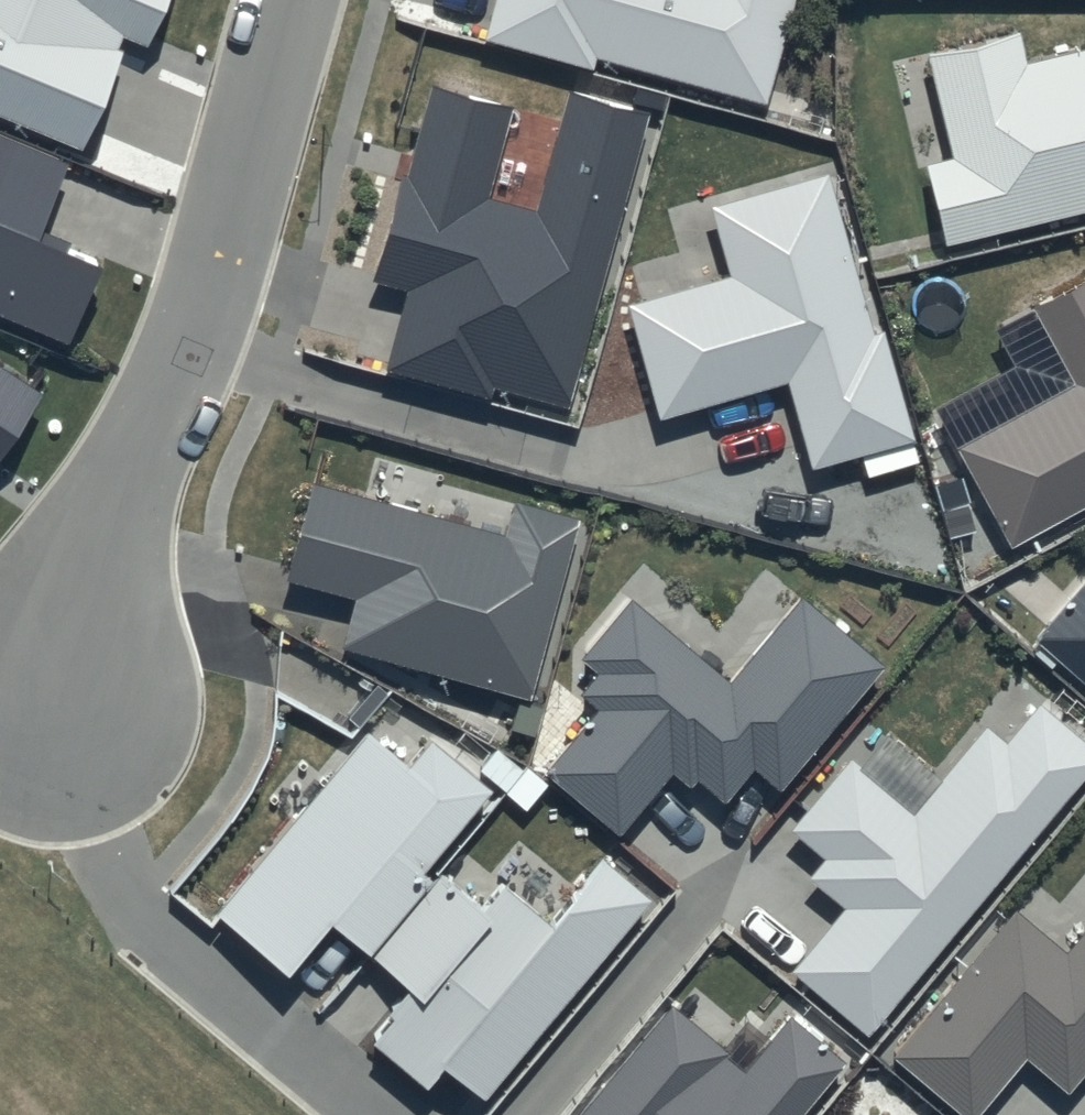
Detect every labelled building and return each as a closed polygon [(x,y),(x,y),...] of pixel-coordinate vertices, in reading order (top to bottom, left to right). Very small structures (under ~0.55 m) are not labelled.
[(81,152),(128,38),(149,46),(168,0),(0,0),(0,119),(81,152)] [(486,40),(593,70),(597,55),(768,103),(797,0),(497,0),(486,40)] [(1024,61),(1017,32),(923,53),(948,161),(924,166),(942,244),(1084,211),(1084,47),(1024,61)] [(654,112),(570,89),(536,213),(488,200),(512,108),(431,86),(374,281),(410,292),(386,371),(489,400),(494,387),(567,407),(654,112)] [(0,132),(0,318),(73,348),(106,266),(41,240),(73,162),(0,132)] [(829,175),(710,209),(728,275),(627,304),(661,420),(788,383),(814,471),(916,442),(884,334),(876,336),(829,175)] [(1007,546),(1084,503),(1084,278),(1030,308),(1071,382),(953,448),(1007,546)] [(0,365),(0,464),(45,394),(0,365)] [(503,538),(313,487),(288,580),(357,599),(343,650),(531,701),(580,521),(513,502),(503,538)] [(1032,640),(1037,644),(1030,653),(1049,669),(1056,661),(1084,685),(1084,577),(1032,640)] [(730,680),(630,598),(578,660),(596,675),(578,697),(595,711),(542,774),(619,838),(673,773),(691,788),(698,781),(725,803),(757,764),(782,785),(881,667),(798,599),(730,680)] [(1042,707),(1007,748),(986,731),(914,816),(850,762),(792,831),(825,859),(809,879),(846,910),(793,972),(868,1035),(1084,779),(1084,742),(1042,707)] [(366,956),(424,887),(418,882),(494,791),(433,740),(410,768),(369,734),(217,915),(290,977),(331,927),(366,956)] [(443,873),(370,959),(414,996),(375,1041),(429,1086),(445,1066),(487,1101),(653,904),(605,864),(554,924),(505,883),(484,908),(443,873)] [(1068,951),(1018,909),(891,1059),(959,1114),(980,1114),(1027,1060),(1068,1094),(1084,1074),(1084,930),(1068,951)] [(672,1004),(580,1114),(806,1114),(850,1062),(793,1015),(744,1075),(725,1059),(731,1053),(672,1004)]
